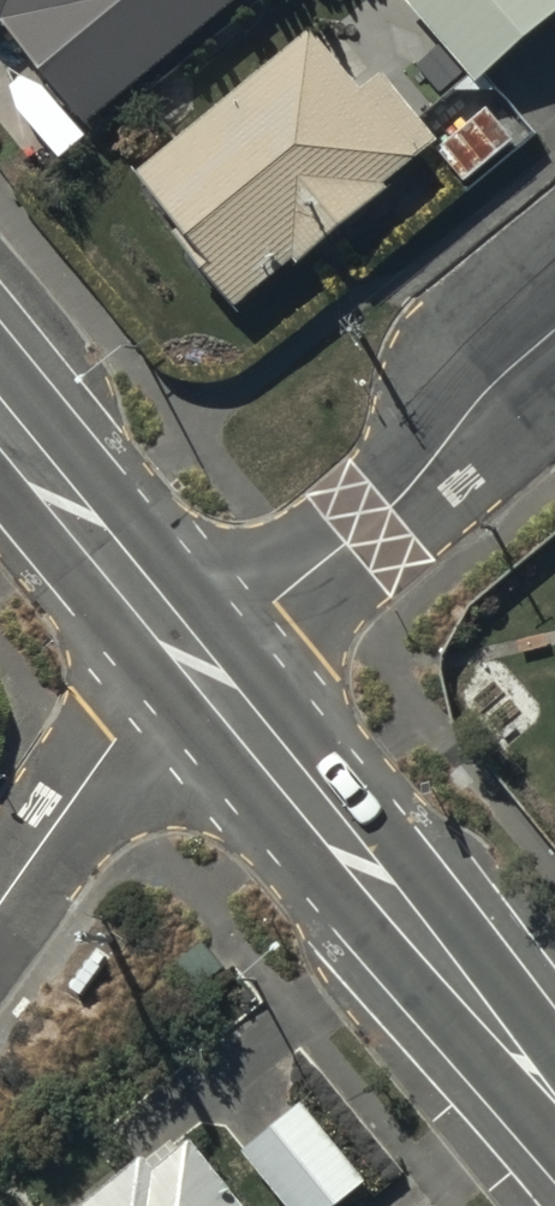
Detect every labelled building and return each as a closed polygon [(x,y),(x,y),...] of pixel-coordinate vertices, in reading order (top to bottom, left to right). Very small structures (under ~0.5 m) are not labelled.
[(89,123),(237,0),(0,0),(0,20),(2,18),(89,123)] [(476,81),(554,14),(554,0),(407,0),(476,81)] [(361,93),(308,29),(137,171),(197,244),(189,250),(235,306),(293,258),(297,264),(391,187),(386,182),(439,138),(385,74),(361,93)] [(488,105),(437,150),(465,181),(516,136),(488,105)] [(241,1150),(287,1205),(332,1205),(365,1179),(301,1100),(241,1150)] [(192,1138),(154,1169),(142,1154),(78,1205),(247,1205),(192,1138)]
